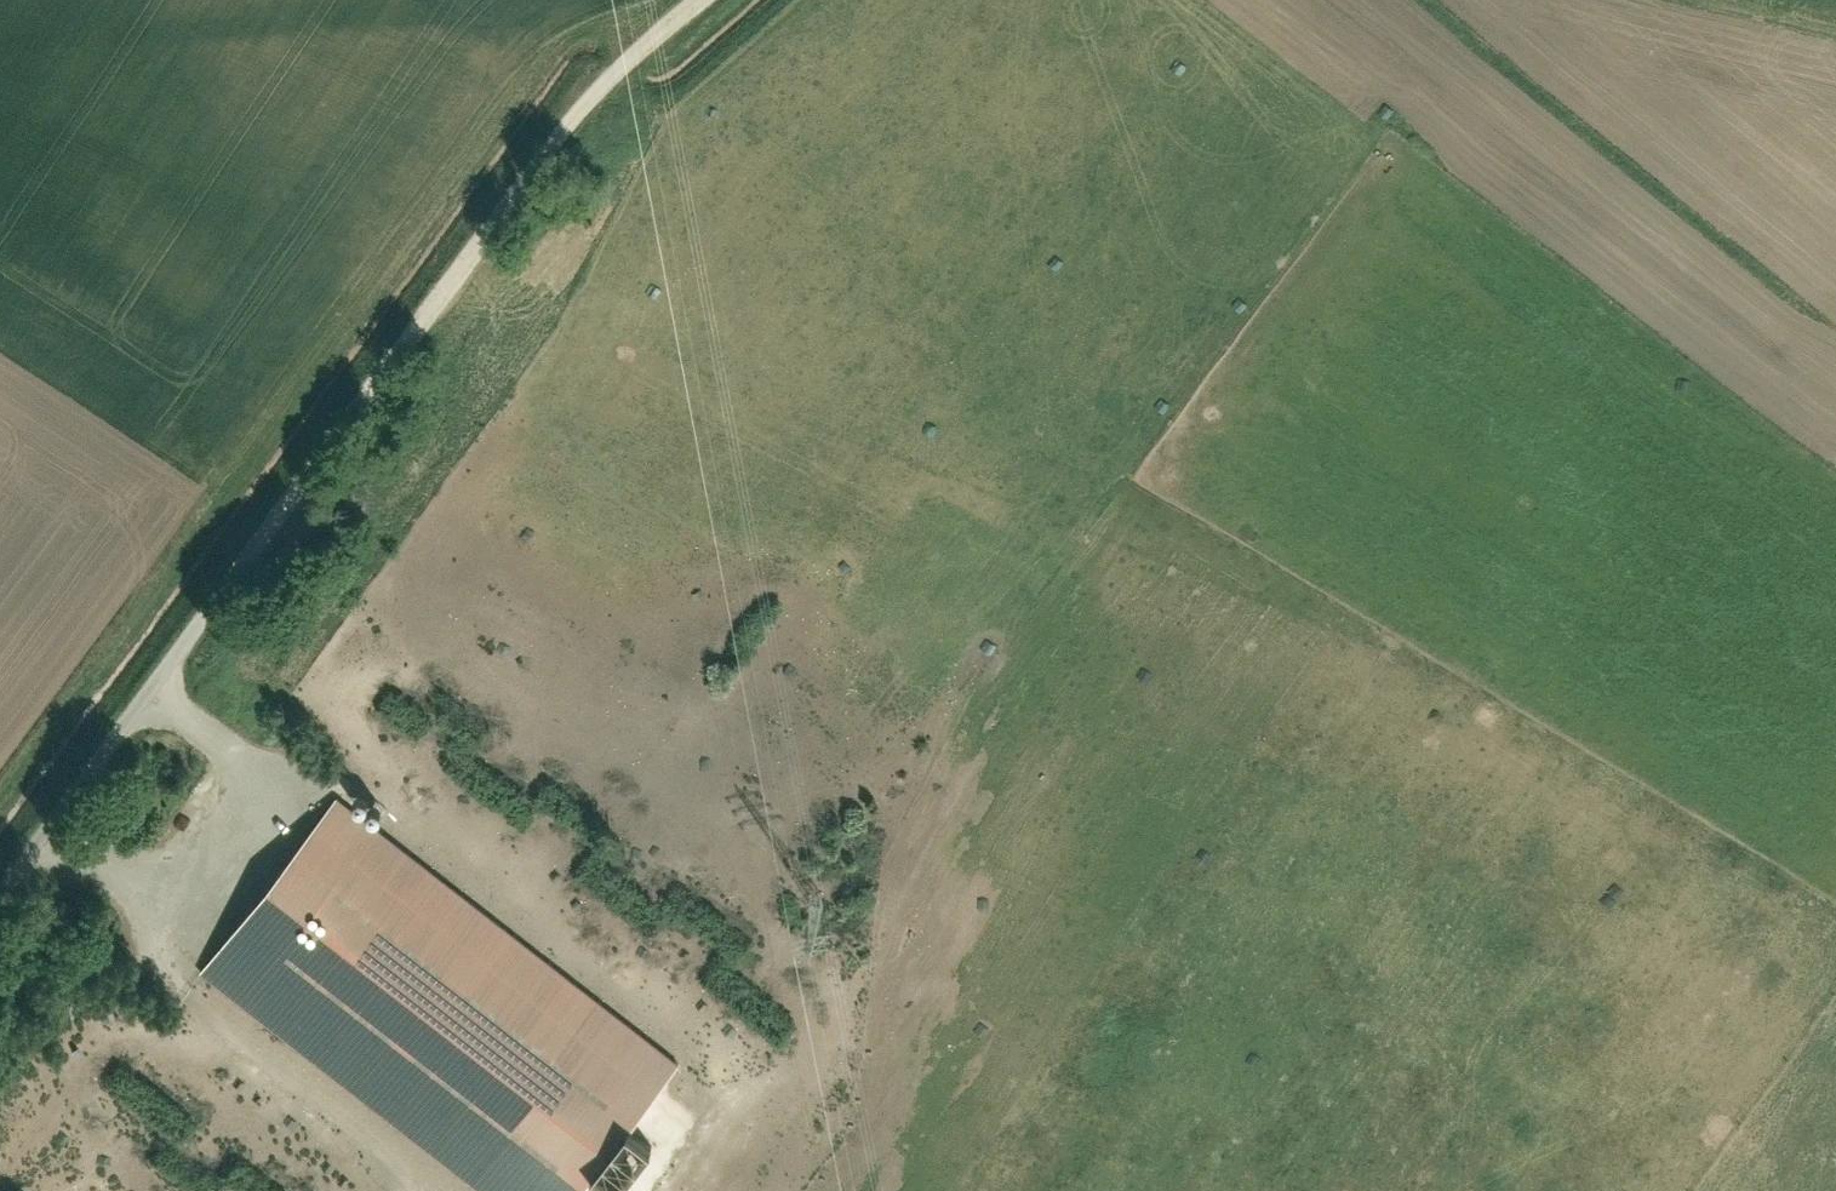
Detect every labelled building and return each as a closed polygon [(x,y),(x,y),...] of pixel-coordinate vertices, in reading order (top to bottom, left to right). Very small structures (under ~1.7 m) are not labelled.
[(342,803),(206,977),(481,1190),(585,1190),(682,1068),(342,803)]
